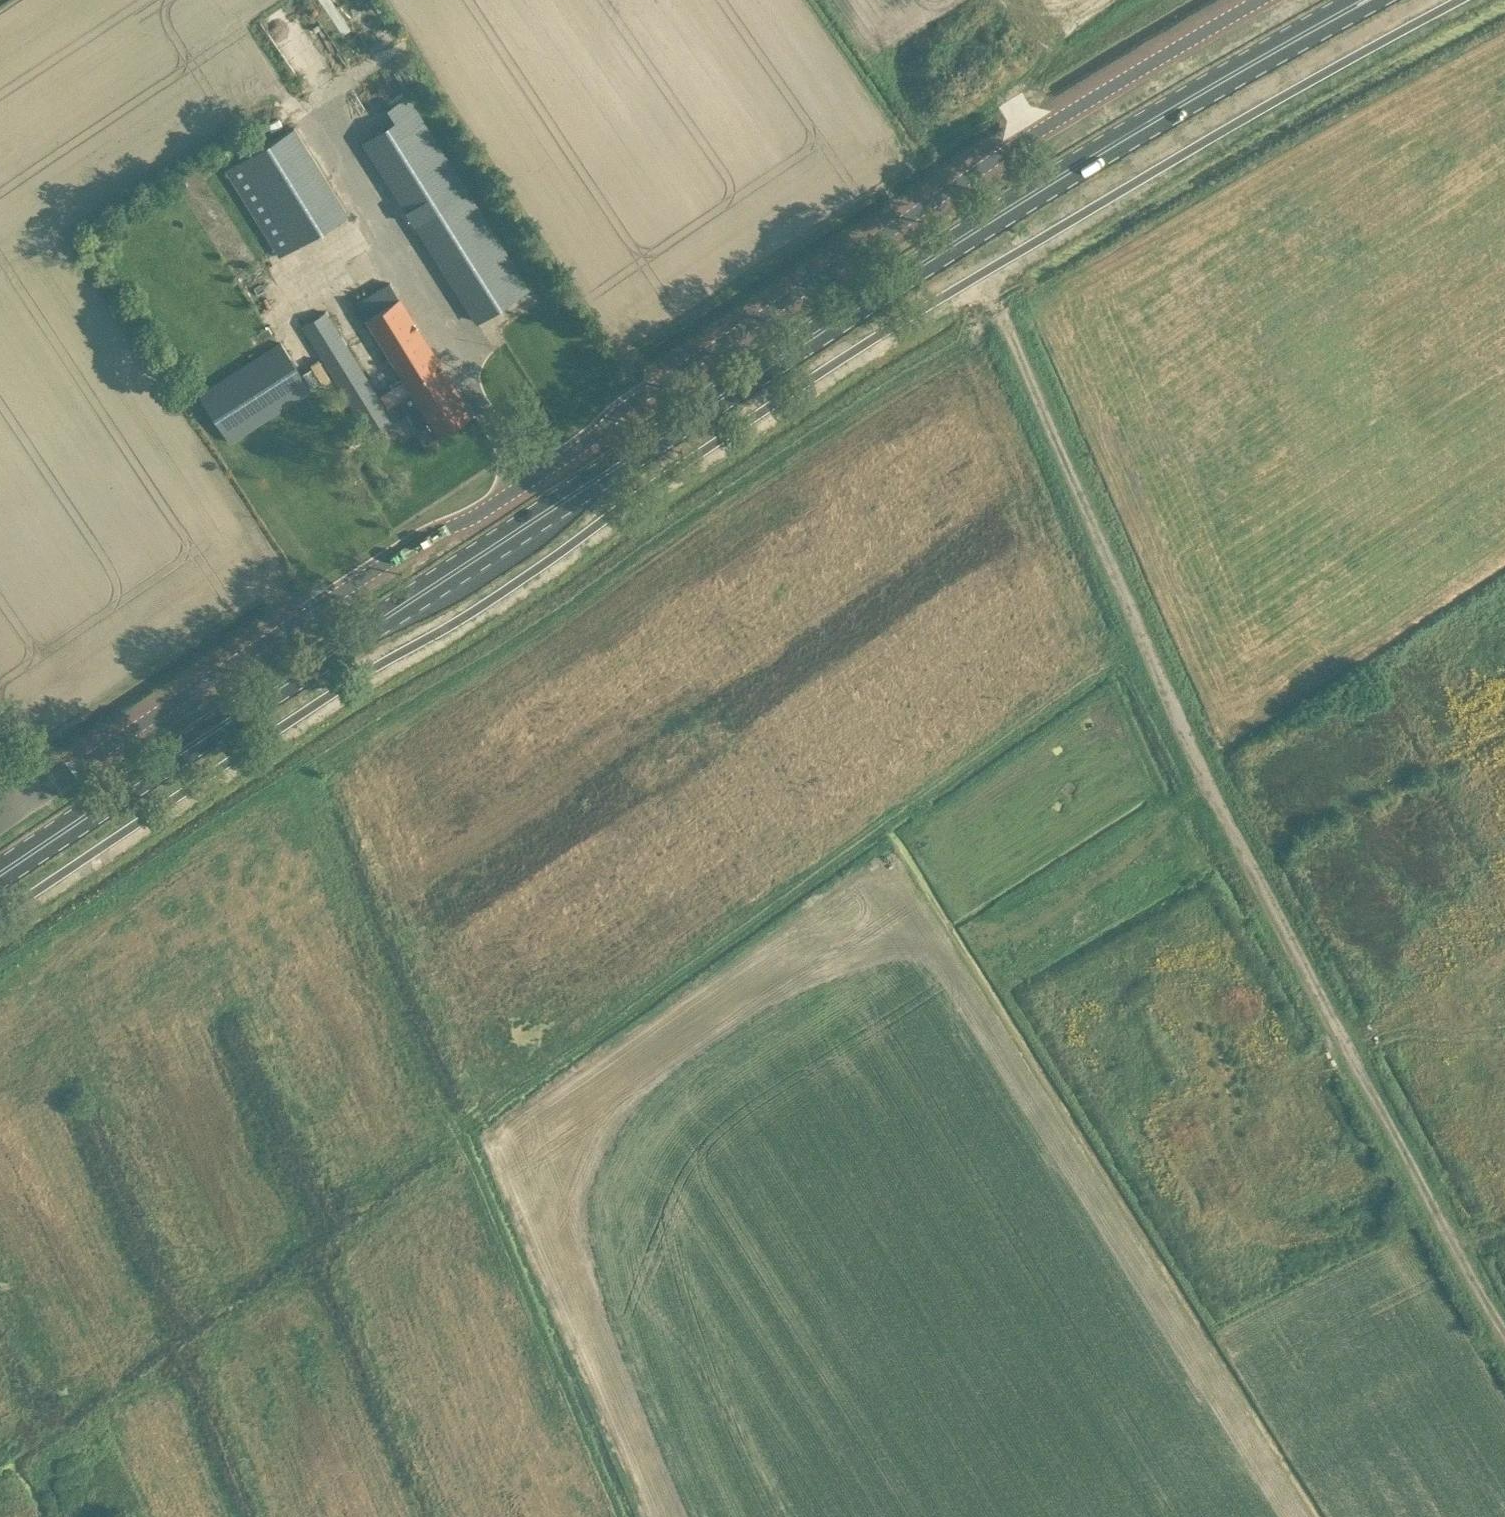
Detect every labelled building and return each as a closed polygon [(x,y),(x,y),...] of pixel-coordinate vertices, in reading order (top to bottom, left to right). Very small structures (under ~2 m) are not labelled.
[(364,139),(476,321),(530,288),(410,94),(387,108),(395,120),(364,139)] [(226,166),(280,254),(349,212),(296,124),(226,166)] [(379,289),(354,304),(403,383),(384,395),(397,416),(408,410),(417,425),(427,441),(471,414),(461,397),(452,383),(390,282),(379,289)] [(327,310),(303,324),(370,433),(393,419),(394,418),(381,397),(327,310)] [(199,392),(230,442),(313,390),(281,340),(199,392)] [(345,404),(339,407),(345,417),(351,414),(345,404)] [(354,426),(347,430),(355,444),(363,439),(354,426)]
